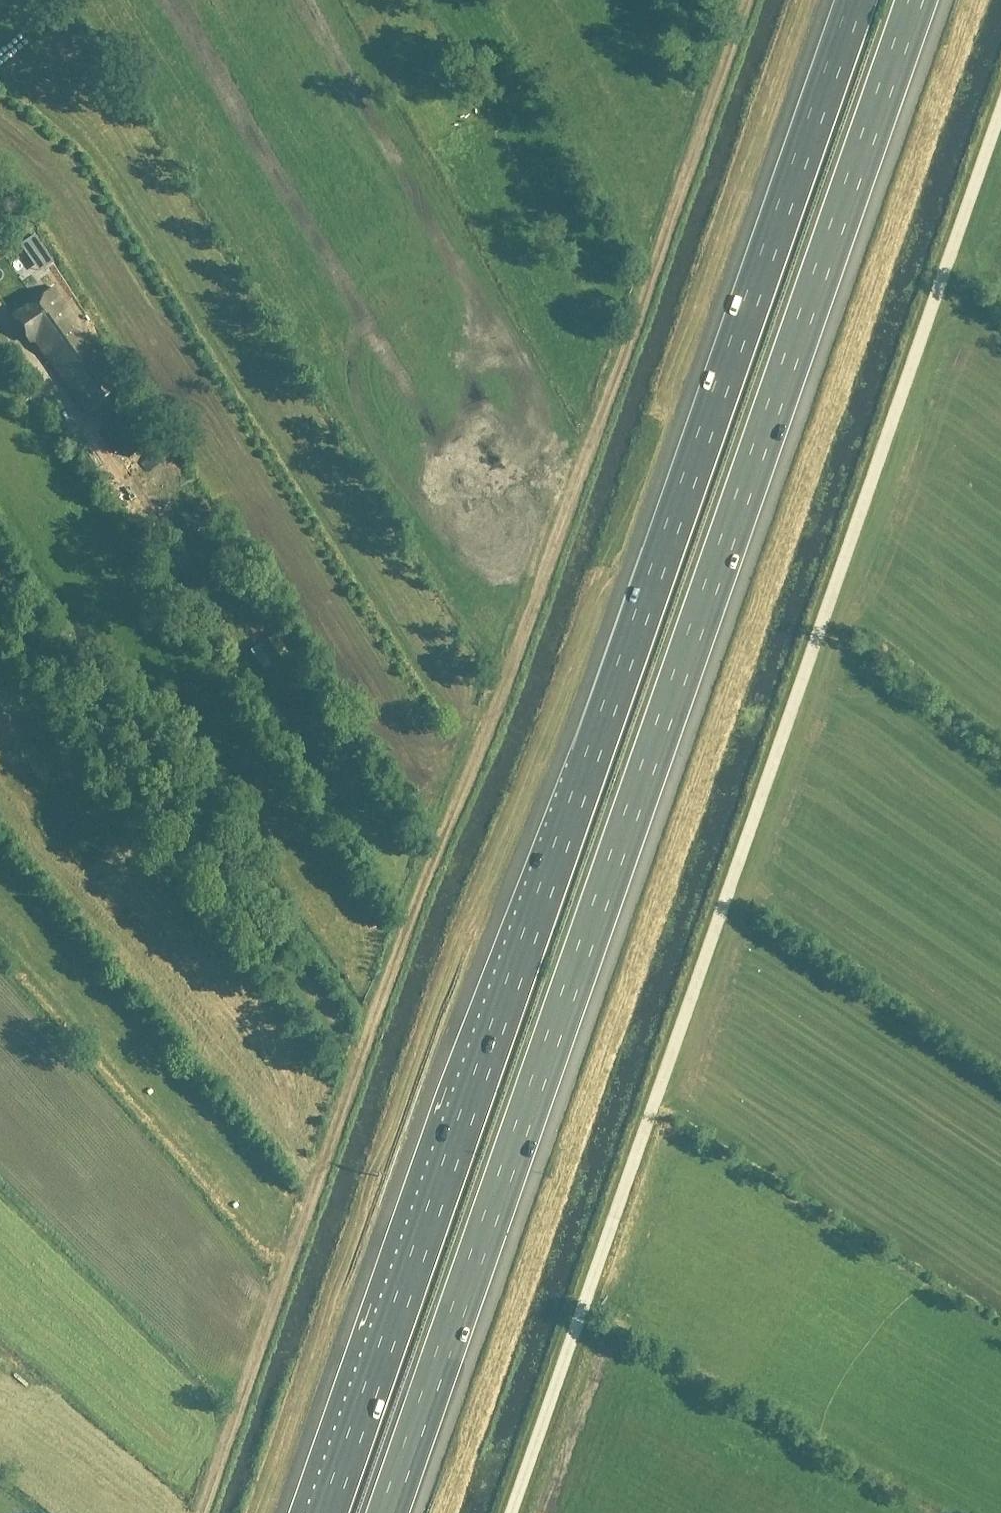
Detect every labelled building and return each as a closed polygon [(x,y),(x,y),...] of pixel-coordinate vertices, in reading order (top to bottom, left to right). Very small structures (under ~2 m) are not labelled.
[(25,256),(39,246),(35,241),(33,238),(19,248),(25,256)] [(121,392),(78,331),(78,324),(54,289),(12,317),(29,342),(34,341),(86,416),(121,392)]
